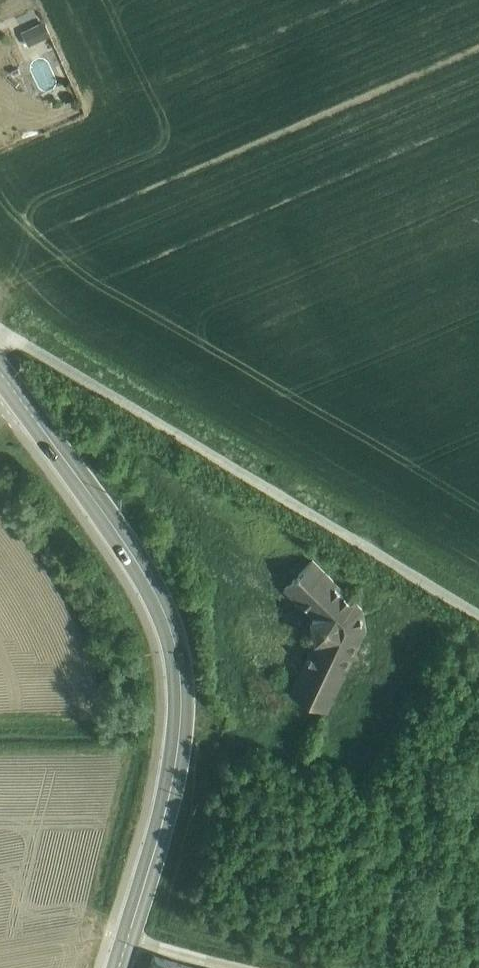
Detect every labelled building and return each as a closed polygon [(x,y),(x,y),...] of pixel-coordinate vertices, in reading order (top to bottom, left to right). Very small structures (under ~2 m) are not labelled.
[(44,19),(22,30),(28,43),(51,33),(44,19)] [(362,608),(313,559),(284,588),(313,615),(312,617),(313,619),(314,621),(316,631),(315,632),(315,635),(317,636),(291,691),(327,708),(366,627),(362,608)] [(154,956),(150,967),(195,967),(154,956)]
